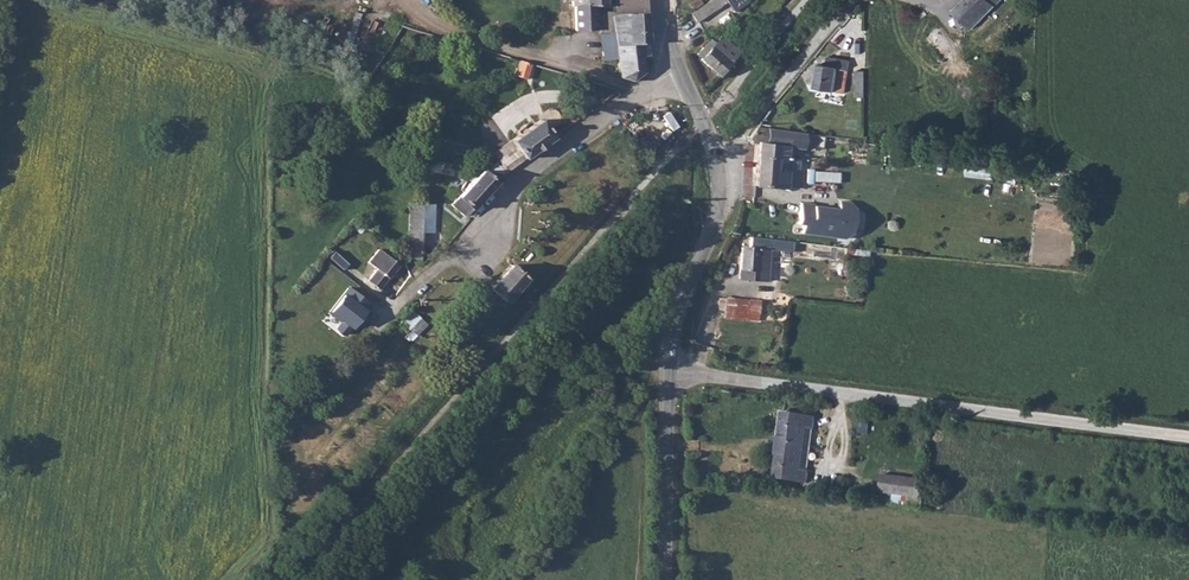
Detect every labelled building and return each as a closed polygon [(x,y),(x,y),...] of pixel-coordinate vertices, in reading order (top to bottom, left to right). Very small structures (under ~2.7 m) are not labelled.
[(570,6),(573,6),(575,31),(595,30),(594,7),(606,7),(606,0),(570,0),(570,6)] [(629,82),(641,75),(641,53),(636,53),(635,44),(648,43),(645,0),(615,0),(615,11),(616,16),(610,17),(612,59),(617,78),(629,82)] [(692,10),(698,20),(731,0),(706,0),(704,1),(703,1),(694,8),(692,10)] [(976,25),(1001,0),(964,0),(957,7),(976,25)] [(600,61),(612,59),(610,17),(616,16),(615,11),(599,12),(599,34),(596,34),(600,61)] [(928,35),(948,54),(957,44),(938,25),(928,35)] [(719,74),(742,49),(725,34),(715,46),(708,41),(697,53),(719,74)] [(641,53),(651,53),(651,43),(648,43),(635,44),(636,53),(641,53)] [(820,85),(848,90),(853,58),(831,54),(829,64),(823,64),(820,85)] [(515,76),(527,79),(531,64),(519,60),(515,76)] [(859,93),(868,93),(868,67),(859,68),(859,93)] [(505,171),(552,138),(540,121),(530,127),(528,123),(516,132),(518,135),(492,154),(505,171)] [(829,133),(759,126),(751,135),(751,139),(758,141),(756,184),(801,185),(802,164),(797,157),(786,154),(786,147),(811,147),(812,143),(828,144),(829,133)] [(474,210),(495,183),(481,171),(470,183),(467,181),(460,190),(462,193),(452,204),(464,215),(471,208),(474,210)] [(819,203),(805,201),(802,222),(807,223),(806,231),(850,237),(856,231),(859,208),(854,201),(844,200),(843,208),(818,205),(819,203)] [(408,258),(421,258),(422,262),(426,262),(430,252),(422,251),(424,232),(435,232),(437,203),(412,201),(408,258)] [(795,251),(797,240),(757,235),(757,238),(752,238),(752,247),(742,247),(739,278),(768,280),(771,244),(783,245),(783,250),(795,251)] [(380,288),(399,265),(379,248),(370,259),(379,267),(369,279),(380,288)] [(524,278),(509,265),(489,287),(504,300),(524,278)] [(724,316),(758,319),(759,302),(719,299),(718,309),(724,309),(724,316)] [(403,321),(419,335),(428,324),(413,310),(403,321)] [(358,332),(368,319),(359,312),(349,325),(358,332)] [(780,440),(813,445),(817,421),(782,417),(780,440)] [(807,485),(813,445),(780,440),(776,482),(807,485)] [(877,493),(919,497),(921,480),(880,475),(877,493)]
